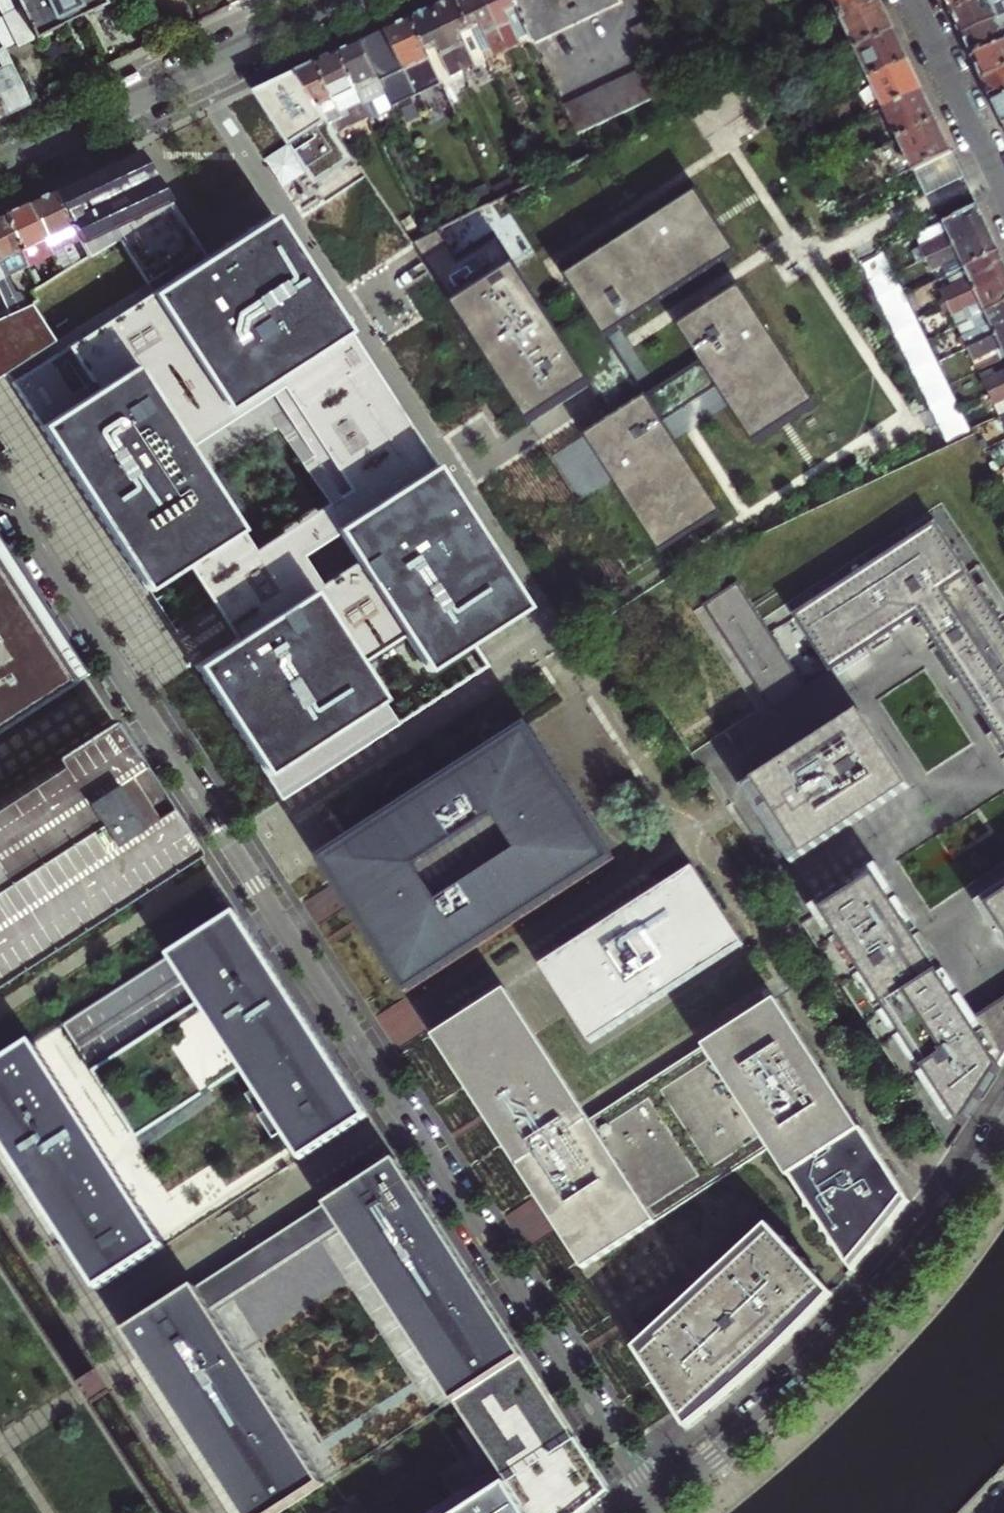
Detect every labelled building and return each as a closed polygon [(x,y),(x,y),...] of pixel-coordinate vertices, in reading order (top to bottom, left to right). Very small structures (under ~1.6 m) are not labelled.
[(2,1),(9,14),(22,8),(36,37),(60,26),(47,0),(0,0),(0,2),(2,1)] [(83,15),(76,0),(47,0),(60,26),(83,15)] [(83,15),(113,0),(76,0),(83,15)] [(460,0),(456,0),(447,4),(436,9),(466,73),(489,62),(485,53),(460,0)] [(487,0),(460,0),(485,53),(494,49),(498,58),(511,51),(487,0)] [(511,51),(524,45),(519,35),(528,30),(514,0),(487,0),(511,51)] [(528,30),(535,44),(623,3),(622,0),(514,0),(528,30)] [(842,19),(880,1),(880,0),(833,0),(842,19)] [(947,2),(952,12),(978,0),(946,0),(947,2)] [(963,34),(1003,15),(1003,0),(978,0),(952,12),(958,25),(963,34)] [(9,14),(2,1),(0,2),(0,11),(3,17),(6,15),(9,14)] [(880,1),(842,19),(856,49),(894,30),(887,15),(880,1)] [(20,45),(36,37),(22,8),(9,14),(6,15),(20,45)] [(466,73),(436,9),(423,15),(413,20),(443,85),(447,91),(470,80),(466,73)] [(20,45),(6,15),(3,17),(0,18),(0,44),(4,53),(20,45)] [(1003,44),(1003,15),(963,34),(969,47),(974,58),(1003,44)] [(672,53),(655,18),(631,30),(647,64),(672,53)] [(443,85),(413,20),(390,31),(364,43),(382,81),(396,108),(418,97),(443,85)] [(894,30),(856,49),(871,80),(908,61),(902,48),(894,30)] [(382,81),(364,43),(352,49),(341,54),(372,117),(373,119),(396,108),(382,81)] [(29,103),(4,53),(0,44),(0,106),(4,115),(18,108),(29,103)] [(974,58),(980,71),(984,80),(1003,71),(1003,44),(974,58)] [(372,117),(341,54),(330,60),(319,65),(337,102),(322,110),(338,133),(372,117)] [(908,61),(871,80),(885,110),(923,92),(916,77),(908,61)] [(662,95),(647,64),(563,104),(578,135),(662,95)] [(337,102),(319,65),(308,70),(298,74),(322,110),(337,102)] [(984,80),(990,92),(995,104),(1003,99),(1003,71),(984,80)] [(279,84),(257,94),(289,143),(317,186),(356,160),(338,133),(322,110),(298,74),(279,84)] [(885,110),(871,80),(856,87),(870,117),(885,110)] [(923,92),(885,110),(899,140),(937,122),(930,106),(923,92)] [(995,104),(1000,114),(1003,122),(1003,99),(995,104)] [(899,140),(914,170),(951,152),(944,136),(937,122),(899,140)] [(202,249),(139,150),(86,175),(53,190),(88,256),(116,238),(146,284),(202,249)] [(963,176),(951,152),(914,170),(925,193),(963,176)] [(512,180),(493,189),(497,196),(516,187),(512,180)] [(486,187),(472,194),(476,203),(491,196),(486,187)] [(44,237),(52,254),(68,246),(77,263),(88,256),(53,190),(42,196),(27,203),(36,222),(39,220),(46,235),(44,237)] [(612,480),(660,555),(722,514),(675,441),(663,422),(679,411),(716,386),(730,407),(752,441),(781,424),(789,419),(814,403),(741,291),(681,328),(701,359),(659,387),(645,395),(616,350),(609,339),(622,330),(742,253),(722,224),(717,216),(699,191),(564,278),(574,293),(587,312),(557,331),(542,309),(517,269),(496,237),(457,263),(447,248),(439,232),(414,244),(433,274),(530,425),(589,388),(593,394),(600,406),(609,419),(583,435),(612,480)] [(36,222),(27,203),(16,208),(4,213),(29,265),(52,254),(44,237),(46,235),(39,220),(36,222)] [(915,253),(920,264),(926,261),(954,247),(955,249),(972,241),(970,237),(988,228),(983,218),(977,207),(943,223),(948,234),(920,248),(921,250),(915,253)] [(4,213),(0,216),(0,270),(3,277),(29,265),(4,213)] [(469,642),(525,607),(402,416),(312,274),(273,214),(207,257),(12,382),(145,590),(186,563),(212,603),(235,638),(193,664),(280,799),(397,724),(359,665),(404,636),(426,670),(469,642)] [(954,247),(926,261),(932,273),(943,268),(948,278),(1000,254),(994,242),(988,228),(970,237),(972,241),(955,249),(954,247)] [(62,273),(77,263),(68,246),(52,254),(62,273)] [(974,435),(886,250),(860,262),(929,408),(948,448),(974,435)] [(948,278),(953,289),(942,294),(947,305),(975,292),(976,294),(993,286),(992,283),(1003,277),(1003,263),(1000,254),(948,278)] [(4,314),(18,308),(3,277),(0,270),(0,304),(4,314)] [(947,305),(957,328),(973,320),(1003,305),(1003,277),(992,283),(993,286),(976,294),(975,292),(947,305)] [(6,374),(56,342),(31,303),(18,308),(4,314),(0,316),(0,378),(6,374)] [(962,338),(968,350),(996,336),(997,338),(1003,334),(1003,305),(973,320),(978,331),(962,338)] [(968,350),(973,361),(1001,348),(1003,353),(1003,334),(997,338),(996,336),(968,350)] [(981,377),(989,395),(1003,389),(1003,366),(981,377)] [(989,395),(1000,418),(1003,416),(1003,389),(989,395)] [(910,535),(915,542),(937,528),(932,521),(910,535)] [(706,605),(772,712),(921,619),(925,626),(938,646),(940,650),(961,683),(995,736),(1003,751),(1003,623),(942,525),(937,528),(915,542),(911,544),(898,552),(847,585),(826,598),(820,602),(800,614),(795,607),(791,600),(768,615),(763,619),(756,609),(754,605),(747,593),(740,583),(706,605)] [(894,545),(898,552),(911,544),(906,537),(894,545)] [(84,672),(0,540),(0,727),(84,672)] [(821,591),(826,598),(847,585),(843,577),(821,591)] [(752,590),(747,593),(754,605),(759,601),(752,590)] [(795,607),(800,614),(820,602),(815,595),(795,607)] [(762,606),(756,609),(763,619),(768,615),(762,606)] [(938,646),(925,626),(919,630),(932,650),(938,646)] [(961,683),(940,650),(934,654),(955,687),(961,683)] [(0,790),(0,979),(198,852),(202,849),(127,733),(117,715),(0,790)] [(746,791),(794,868),(914,791),(867,715),(746,791)] [(361,927),(402,993),(614,858),(568,785),(531,726),(317,861),(358,924),(361,927)] [(995,736),(988,740),(1001,761),(1003,759),(1003,751),(995,736)] [(618,916),(540,965),(570,1013),(590,1045),(744,947),(694,869),(618,916)] [(823,916),(926,1072),(950,1057),(912,996),(942,976),(941,974),(920,941),(881,879),(823,916)] [(989,917),(1003,954),(1003,905),(989,917)] [(232,916),(170,956),(243,1069),(301,1158),(374,1111),(357,1085),(242,910),(232,916)] [(926,937),(920,941),(941,974),(947,970),(926,937)] [(170,956),(64,1024),(93,1070),(113,1058),(151,1117),(131,1130),(136,1137),(243,1069),(170,956)] [(949,974),(943,978),(964,1011),(970,1007),(949,974)] [(926,1072),(966,1133),(1003,1077),(1003,1074),(994,1058),(980,1035),(967,1015),(964,1011),(943,978),(942,976),(912,996),(950,1057),(926,1072)] [(505,988),(431,1033),(484,1112),(486,1116),(488,1120),(538,1195),(549,1212),(560,1229),(584,1266),(766,1150),(784,1179),(787,1177),(848,1273),(907,1205),(860,1131),(858,1133),(832,1092),(775,1002),(587,1120),(578,1104),(535,1036),(505,988)] [(973,1011),(967,1015),(980,1035),(986,1031),(973,1011)] [(994,1058),(1003,1074),(1003,1041),(994,1058)] [(104,1284),(165,1245),(35,1042),(0,1065),(0,1126),(92,1265),(104,1284)] [(113,1058),(93,1070),(131,1130),(151,1117),(113,1058)] [(420,1182),(401,1153),(331,1198),(459,1394),(529,1349),(420,1182)] [(707,1279),(638,1349),(678,1408),(689,1425),(704,1412),(722,1396),(735,1385),(774,1351),(827,1297),(764,1228),(707,1279)] [(203,1282),(132,1326),(152,1354),(255,1512),(276,1512),(330,1477),(203,1282)] [(616,1483),(529,1349),(459,1394),(512,1476),(455,1512),(578,1512),(616,1483)]
